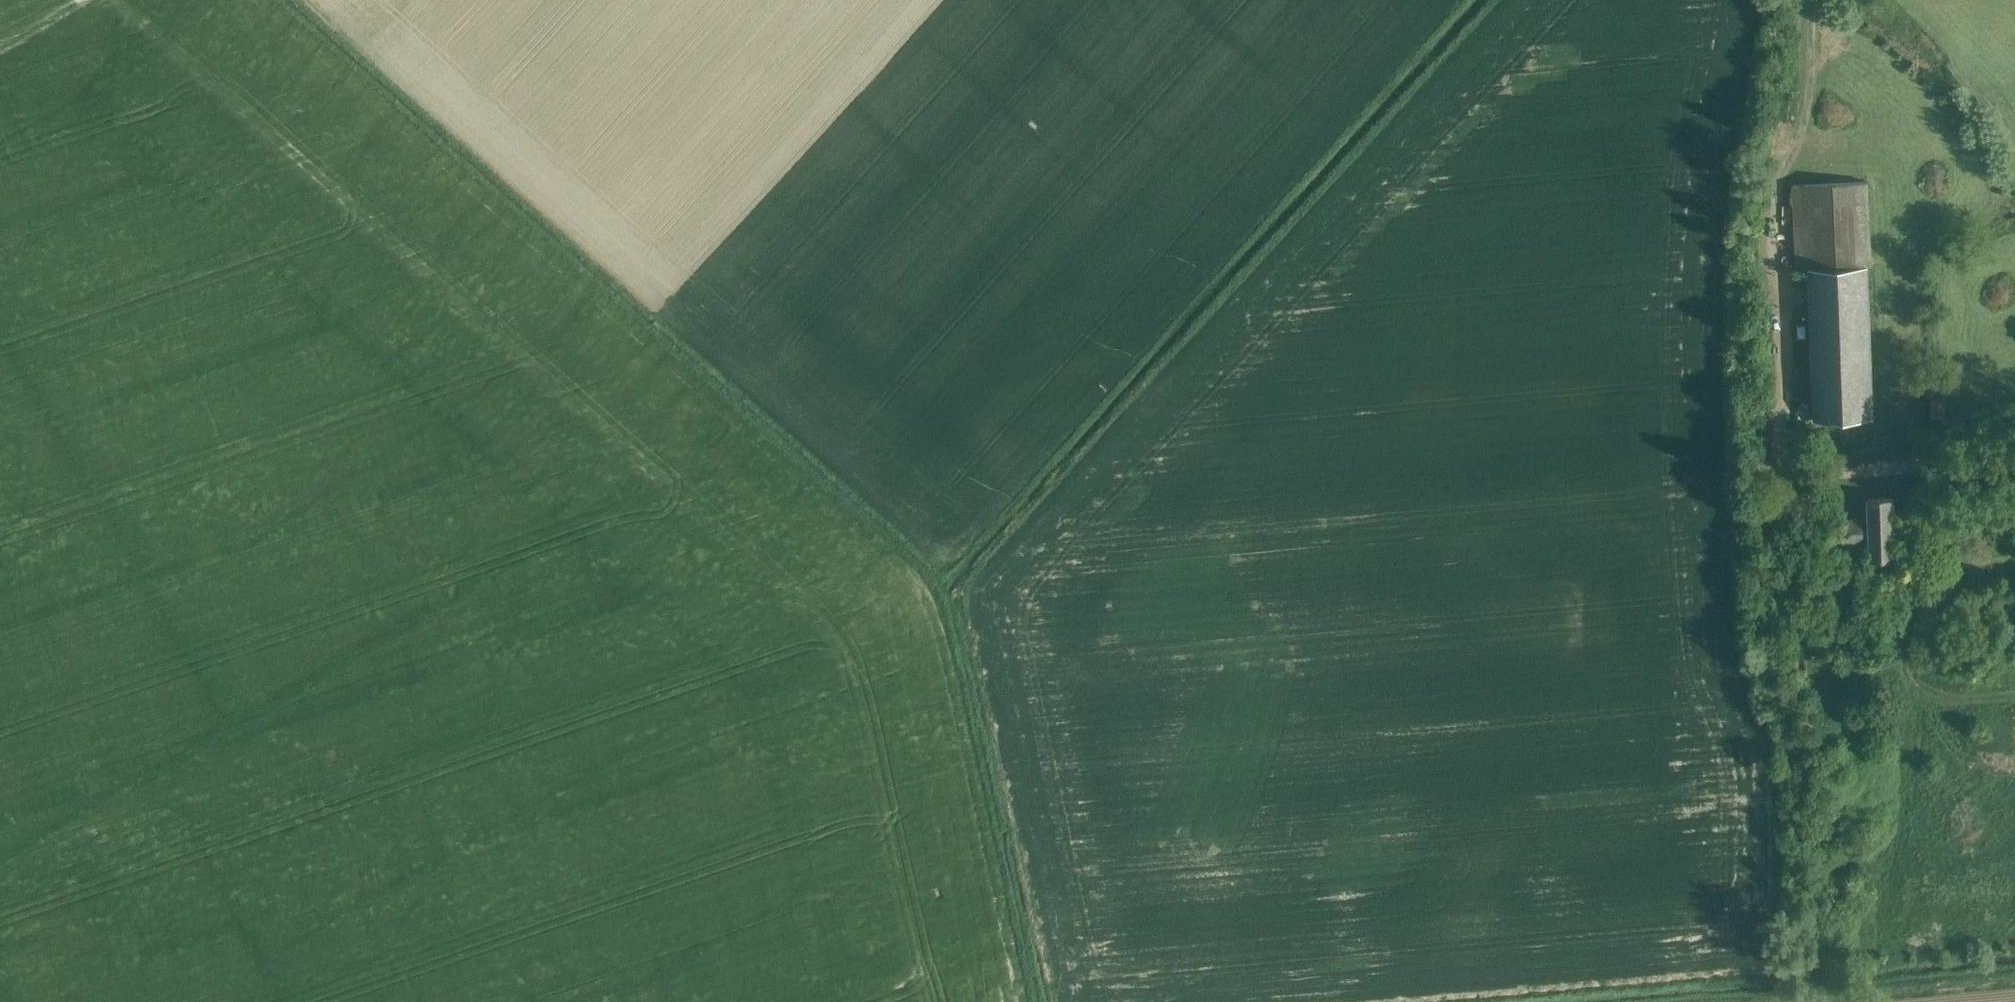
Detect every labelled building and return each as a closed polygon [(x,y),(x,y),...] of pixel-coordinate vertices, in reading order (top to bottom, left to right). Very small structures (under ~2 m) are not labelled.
[(1811,424),(1871,422),(1866,270),(1869,270),(1866,184),(1792,186),(1794,271),(1806,270),(1811,424)] [(1945,393),(1930,393),(1930,419),(1944,419),(1945,393)] [(1893,561),(1890,500),(1866,501),(1867,522),(1840,524),(1841,547),(1867,545),(1868,562),(1869,562),(1870,570),(1874,574),(1889,573),(1893,569),(1892,561),(1893,561)]
